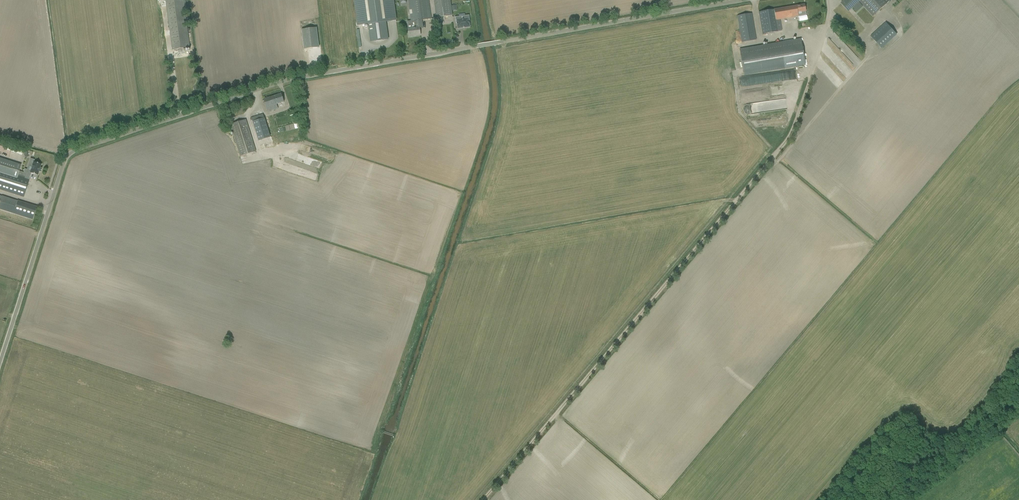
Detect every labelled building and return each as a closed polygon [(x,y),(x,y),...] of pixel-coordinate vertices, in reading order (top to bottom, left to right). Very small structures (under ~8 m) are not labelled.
[(172,50),(190,48),(183,0),(166,0),(172,50)] [(411,21),(410,21),(407,22),(408,29),(409,37),(413,36),(420,35),(419,28),(423,28),(422,20),(431,19),(429,0),(408,0),(411,21)] [(437,18),(451,16),(449,0),(434,0),(437,18)] [(841,3),(849,11),(860,1),(874,16),(887,4),(886,3),(888,0),(844,0),(841,3)] [(778,32),(776,20),(796,17),(806,15),(805,11),(806,11),(805,4),(759,12),(762,34),(778,32)] [(737,16),(738,21),(742,42),(756,40),(751,13),(737,16)] [(459,16),(455,17),(456,23),(457,23),(458,29),(463,28),(465,28),(470,27),(469,22),(470,22),(469,15),(465,16),(465,14),(459,15),(459,16)] [(388,36),(386,22),(368,24),(370,38),(370,39),(371,39),(371,40),(372,40),(373,40),(374,41),(375,41),(376,41),(377,41),(381,40),(382,40),(383,40),(384,40),(384,39),(385,39),(385,38),(386,38),(386,37),(387,37),(387,36),(388,36)] [(870,37),(881,49),(897,35),(886,23),(870,37)] [(302,30),(304,50),(319,48),(316,28),(302,30)] [(801,40),(739,50),(744,75),(805,65),(801,40)] [(748,75),(740,77),(742,86),(750,84),(750,82),(748,83),(747,81),(750,80),(750,77),(749,77),(748,75)] [(267,112),(278,109),(276,104),(284,102),(281,94),(263,100),(267,112)] [(263,114),(250,118),(251,120),(252,120),(259,141),(270,137),(264,118),(263,114)] [(230,125),(232,129),(240,156),(256,152),(246,120),(230,125)] [(23,197),(31,173),(37,175),(38,172),(40,172),(41,169),(39,168),(41,165),(33,162),(34,160),(30,159),(28,165),(32,166),(30,171),(24,169),(23,172),(19,171),(21,166),(15,164),(14,164),(0,160),(0,190),(23,197)] [(2,196),(1,199),(0,199),(0,209),(32,220),(36,207),(2,196)]
